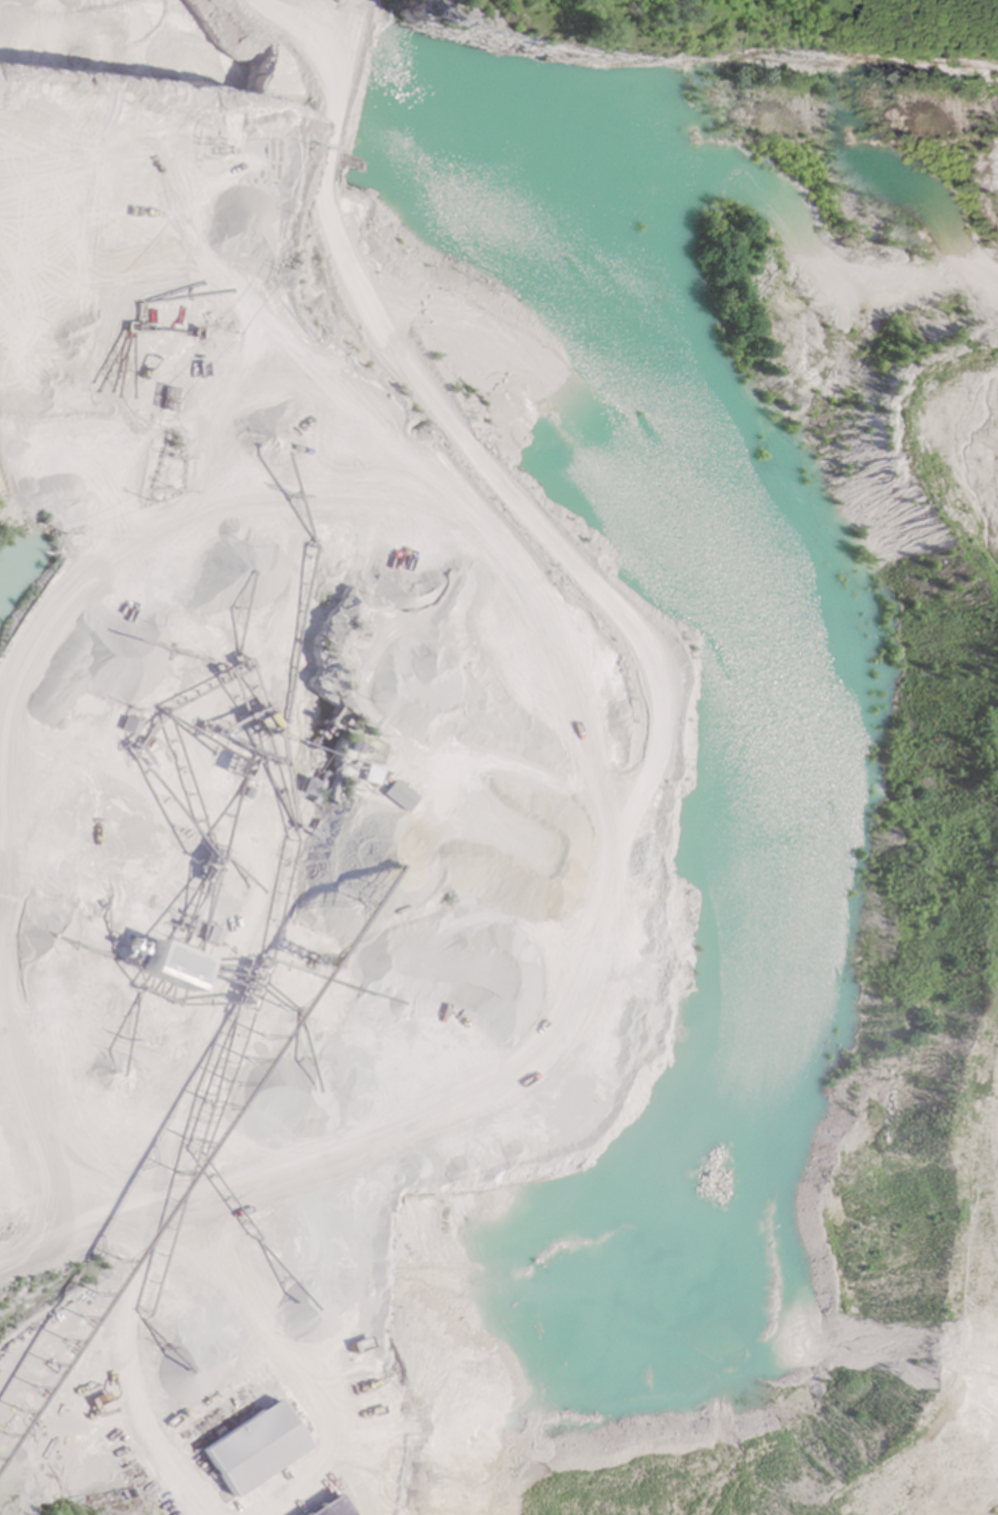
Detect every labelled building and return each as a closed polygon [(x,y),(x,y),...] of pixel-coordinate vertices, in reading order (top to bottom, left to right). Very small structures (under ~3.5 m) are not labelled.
[(253,1496),(332,1450),(304,1401),(224,1446),(253,1496)] [(363,1495),(330,1514),(375,1514),(363,1495)]
